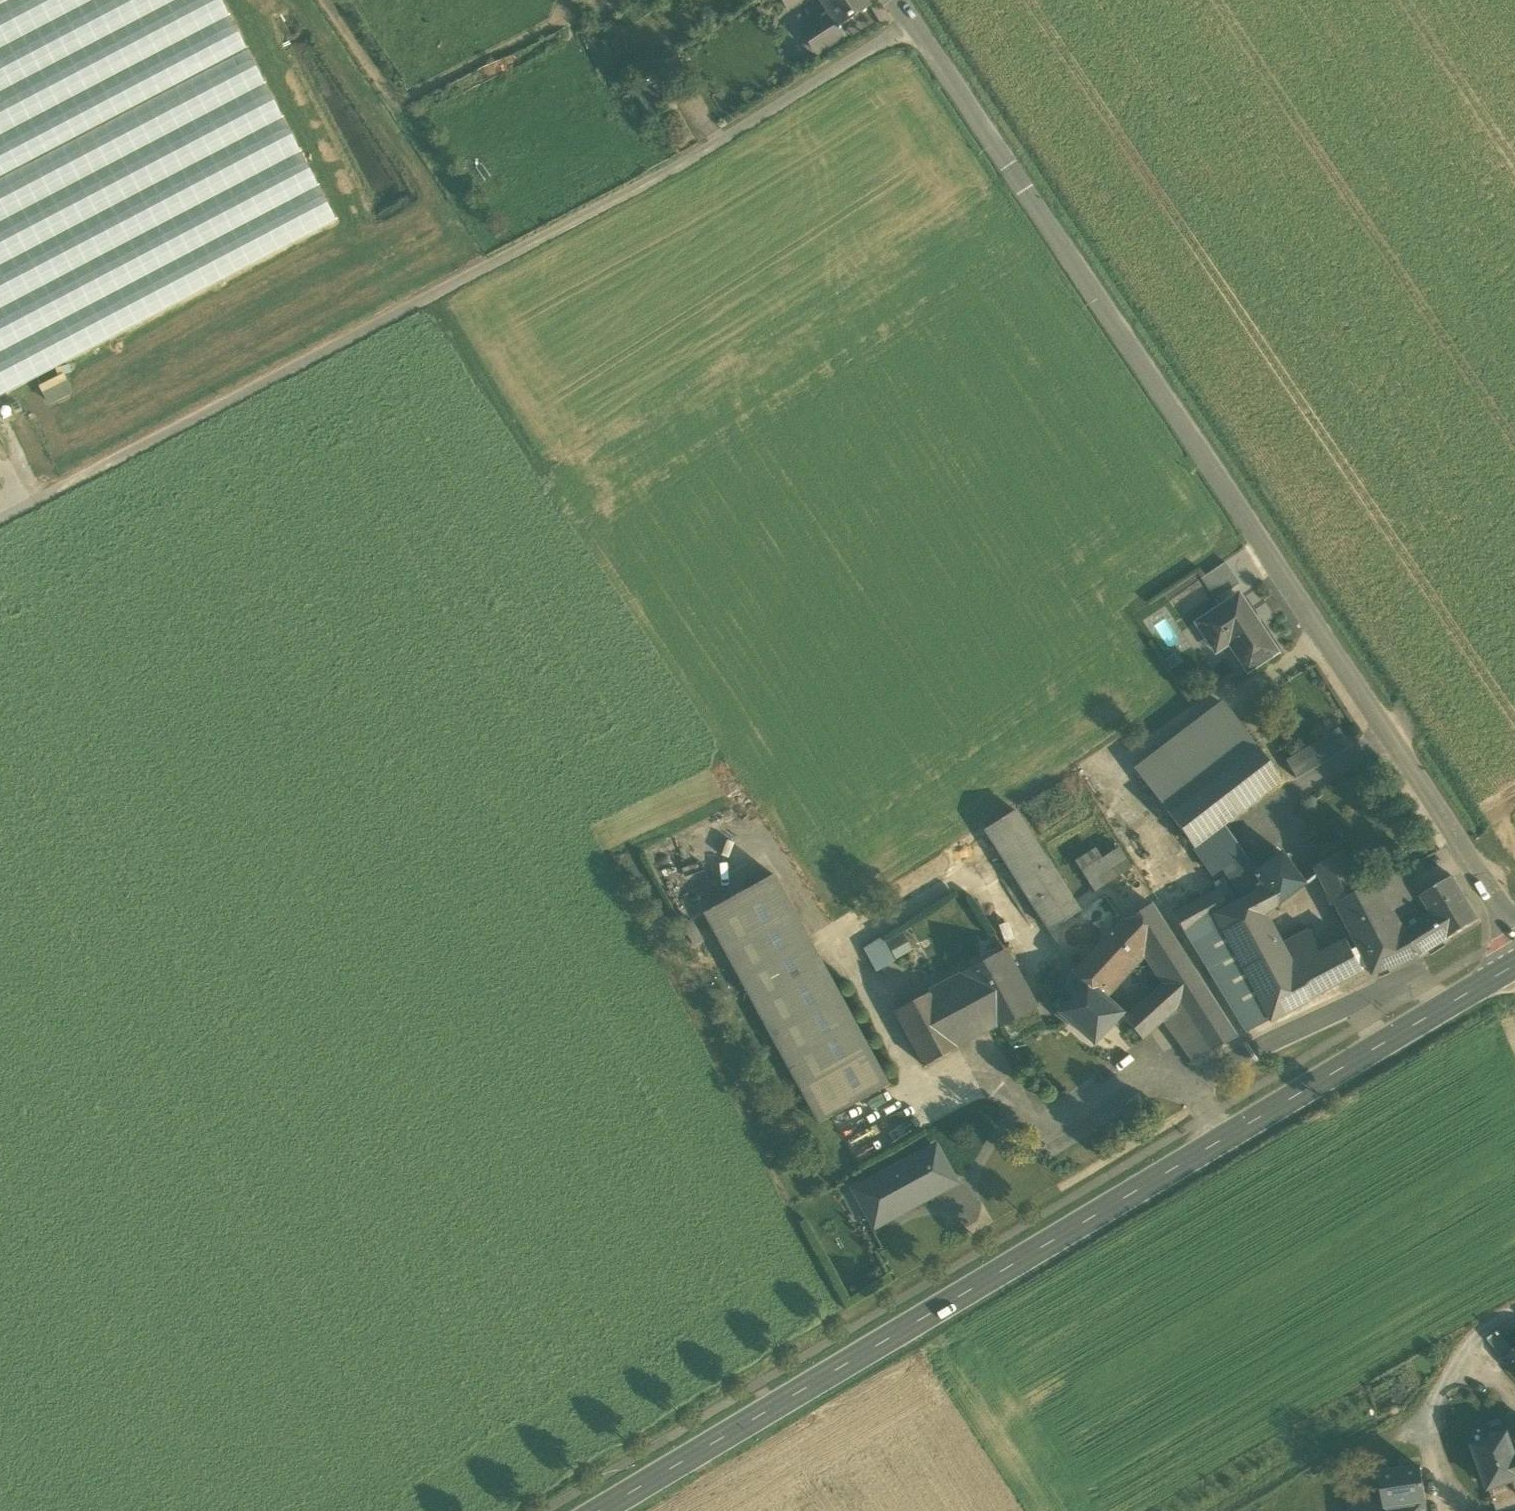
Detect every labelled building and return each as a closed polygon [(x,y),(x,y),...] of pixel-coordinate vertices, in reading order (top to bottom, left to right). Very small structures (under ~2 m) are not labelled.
[(335,222),(219,0),(0,0),(0,397),(335,222)] [(831,18),(837,27),(839,26),(870,6),(866,0),(820,0),(831,18)] [(841,29),(839,26),(837,27),(831,18),(821,24),(818,19),(803,29),(815,48),(817,52),(844,35),(841,30),(841,29)] [(1225,563),(1201,578),(1216,599),(1239,584),(1225,563)] [(1224,634),(1249,671),(1278,652),(1240,595),(1198,623),(1212,643),(1224,634)] [(1141,774),(1168,810),(1256,742),(1229,706),(1141,774)] [(1286,761),(1296,779),(1342,752),(1349,748),(1339,730),(1286,761)] [(1282,780),(1256,742),(1168,810),(1204,861),(1233,840),(1224,827),(1282,780)] [(985,830),(1049,931),(1080,912),(1015,811),(985,830)] [(1204,861),(1214,876),(1224,868),(1244,854),(1233,840),(1204,861)] [(1082,872),(1095,892),(1132,868),(1120,848),(1082,872)] [(1250,895),(1261,916),(1304,883),(1281,852),(1254,872),(1244,854),(1224,868),(1244,899),(1250,895)] [(1316,866),(1336,904),(1363,890),(1343,852),(1316,866)] [(1421,956),(1442,943),(1426,918),(1406,931),(1392,906),(1419,890),(1407,867),(1336,904),(1373,976),(1420,956),(1421,956)] [(781,1055),(819,1124),(830,1118),(889,1085),(774,875),(704,913),(781,1055)] [(1432,915),(1426,918),(1442,943),(1479,920),(1453,877),(1421,896),(1432,915)] [(1213,883),(1218,889),(1230,908),(1239,902),(1223,878),(1213,883)] [(1244,899),(1239,902),(1230,908),(1218,889),(1174,914),(1245,1032),(1270,1019),(1239,955),(1273,937),(1261,916),(1250,895),(1244,899)] [(1123,918),(1072,973),(1086,985),(1087,983),(1102,996),(1143,951),(1148,959),(1175,940),(1151,904),(1125,921),(1123,918)] [(1308,930),(1278,946),(1295,977),(1325,961),(1321,953),(1308,930)] [(1270,1019),(1337,984),(1325,961),(1295,977),(1278,946),(1273,937),(1239,955),(1270,1019)] [(864,949),(877,971),(896,961),(883,938),(864,949)] [(1347,938),(1321,953),(1325,961),(1337,955),(1352,947),(1347,938)] [(1237,1037),(1175,940),(1148,959),(1164,983),(1165,985),(1178,1005),(1163,1018),(1162,1019),(1163,1021),(1192,1061),(1237,1037)] [(1337,955),(1350,977),(1364,970),(1352,947),(1337,955)] [(991,1029),(992,1032),(1036,1008),(1006,952),(962,975),(991,1029)] [(1337,955),(1325,961),(1337,984),(1350,977),(1337,955)] [(1076,996),(1086,985),(1072,973),(1065,989),(1076,996)] [(962,975),(929,993),(958,1047),(991,1029),(962,975)] [(1060,1013),(1094,1043),(1121,1013),(1102,996),(1087,983),(1086,985),(1076,996),(1060,1013)] [(1142,1039),(1163,1021),(1162,1019),(1163,1018),(1178,1005),(1165,985),(1125,1018),(1142,1039)] [(924,1066),(958,1047),(929,993),(895,1011),(924,1066)] [(932,1195),(933,1196),(955,1184),(935,1147),(912,1159),(932,1195)] [(864,1207),(874,1226),(932,1195),(912,1159),(861,1187),(870,1204),(864,1207)] [(855,1190),(864,1207),(870,1204),(861,1187),(855,1190)] [(1506,1361),(1507,1360),(1514,1353),(1514,1352),(1502,1335),(1510,1331),(1506,1326),(1499,1330),(1488,1338),(1488,1339),(1487,1339),(1506,1361)] [(1507,1360),(1506,1361),(1514,1372),(1514,1353),(1507,1360)] [(1511,1443),(1508,1434),(1473,1446),(1489,1489),(1512,1481),(1514,1489),(1514,1454),(1511,1443)] [(1386,1499),(1387,1507),(1425,1501),(1421,1467),(1382,1473),(1386,1499)] [(1349,1510),(1426,1510),(1425,1501),(1387,1507),(1386,1499),(1349,1504),(1349,1510)]
